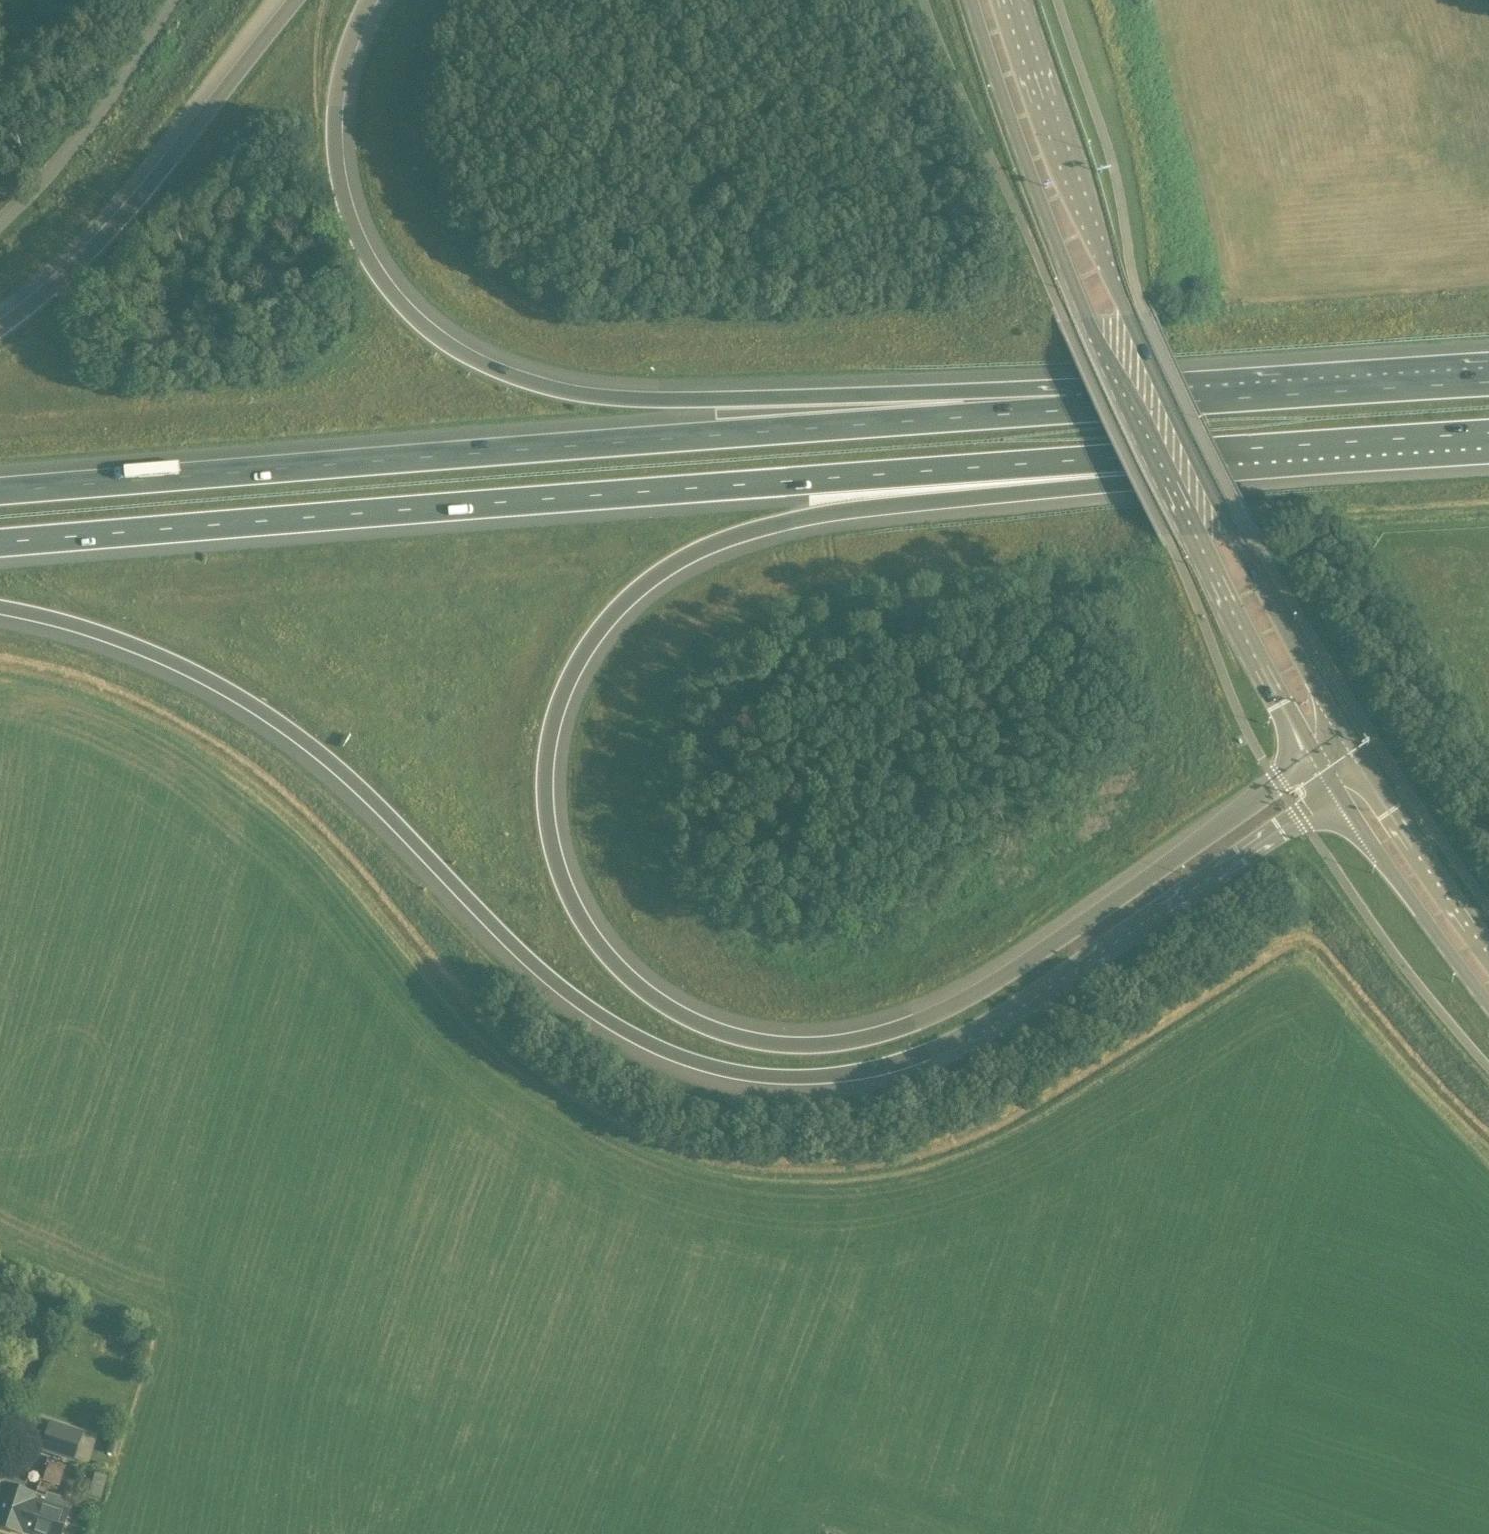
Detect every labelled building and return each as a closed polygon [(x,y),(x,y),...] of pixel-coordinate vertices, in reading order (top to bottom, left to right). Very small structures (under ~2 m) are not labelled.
[(45,1426),(36,1453),(68,1464),(77,1437),(45,1426)] [(51,1461),(45,1479),(63,1485),(68,1467),(51,1461)] [(37,1495),(2,1484),(0,1491),(0,1528),(19,1533),(23,1533),(26,1533),(62,1533),(70,1511),(35,1500),(37,1495)]
